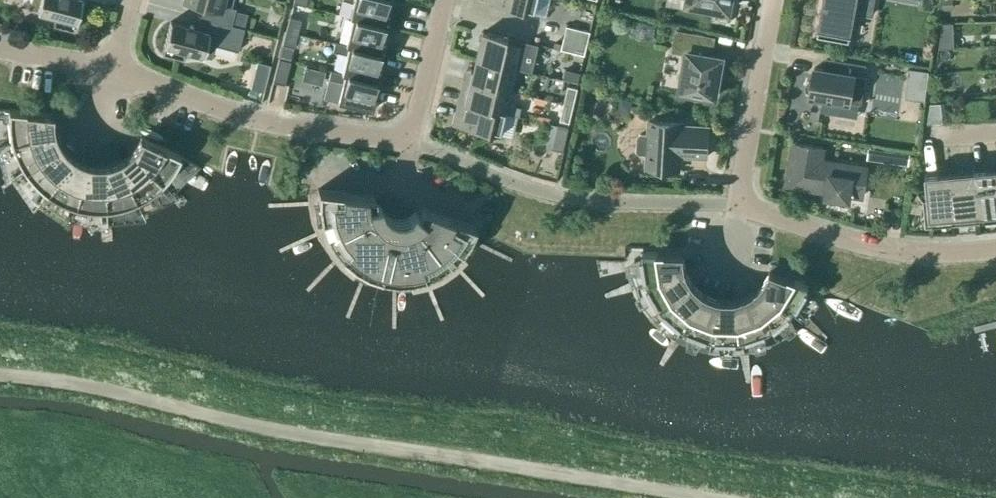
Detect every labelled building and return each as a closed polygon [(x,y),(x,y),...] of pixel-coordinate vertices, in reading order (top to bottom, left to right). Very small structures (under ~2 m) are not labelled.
[(28,10),(55,17),(52,25),(74,31),(82,0),(31,0),(28,10)] [(232,0),(181,0),(210,8),(207,19),(243,29),(243,28),(231,25),(235,8),(230,7),(232,0)] [(353,2),(349,16),(384,25),(388,9),(385,8),(387,0),(345,0),(353,2)] [(538,0),(487,0),(487,4),(534,15),(538,0)] [(730,0),(688,0),(687,4),(728,11),(730,0)] [(874,0),(824,0),(817,36),(848,42),(854,13),(871,16),(874,0)] [(941,9),(953,9),(953,0),(941,0),(941,9)] [(381,37),(384,25),(349,16),(349,17),(352,18),(345,45),(380,53),(384,37),(381,37)] [(285,30),(297,33),(300,20),(289,17),(285,30)] [(237,51),(243,29),(207,19),(204,31),(170,22),(161,54),(183,60),(185,51),(211,58),(214,45),(237,51)] [(942,23),(941,33),(953,33),(953,23),(942,23)] [(564,38),(587,43),(590,32),(567,26),(564,38)] [(293,47),(297,33),(285,30),(282,44),(293,47)] [(715,97),(722,58),(710,55),(714,38),(676,31),(673,50),(686,53),(679,90),(715,97)] [(477,59),(517,69),(520,55),(529,58),(533,43),(523,40),(522,46),(508,42),(509,38),(483,32),(477,59)] [(585,55),(587,43),(564,38),(561,50),(585,55)] [(380,53),(345,45),(334,42),(332,51),(346,54),(341,73),(376,82),(380,65),(377,64),(380,53)] [(284,84),(290,61),(278,58),(272,81),(284,84)] [(323,78),(327,65),(306,59),(302,72),(323,78)] [(512,91),(517,69),(477,59),(474,73),(466,71),(464,80),(512,91)] [(256,62),(254,71),(267,74),(270,65),(256,62)] [(862,87),(866,66),(841,62),(839,74),(814,69),(812,82),(808,83),(805,85),(805,88),(807,90),(810,92),(809,96),(850,103),(853,85),(862,87)] [(924,86),(926,71),(910,69),(908,84),(924,86)] [(376,82),(341,73),(330,70),(328,79),(341,82),(337,102),(372,110),(376,94),(373,93),(376,82)] [(509,103),(512,91),(464,80),(458,102),(506,113),(507,112),(520,116),(521,106),(509,103)] [(564,103),(573,106),(578,88),(568,86),(564,103)] [(620,99),(617,111),(629,114),(632,101),(620,99)] [(501,136),(506,113),(458,102),(453,125),(501,136)] [(569,123),(573,106),(564,103),(560,121),(569,123)] [(930,104),(927,124),(942,123),(941,103),(930,104)] [(7,110),(7,116),(7,121),(8,126),(8,130),(9,137),(10,141),(51,130),(51,127),(50,124),(50,121),(50,120),(50,117),(50,113),(8,109),(7,110)] [(707,157),(708,127),(682,126),(682,123),(649,121),(649,134),(641,134),(637,137),(637,151),(639,154),(647,155),(647,168),(679,170),(680,156),(707,157)] [(546,122),(544,147),(551,148),(563,151),(569,128),(557,125),(546,122)] [(51,130),(10,141),(13,150),(15,154),(16,156),(19,163),(21,166),(23,170),(58,145),(57,144),(57,142),(56,141),(55,139),(54,138),(54,136),(53,135),(52,133),(52,132),(51,130)] [(133,149),(131,151),(161,181),(166,176),(167,175),(169,172),(171,169),(173,165),(175,163),(176,160),(177,158),(179,156),(179,155),(140,137),(140,138),(138,141),(137,144),(135,146),(133,149)] [(864,180),(866,167),(821,160),(823,148),(794,144),(788,185),(827,191),(827,196),(848,199),(849,194),(855,195),(857,179),(864,180)] [(58,145),(23,170),(26,173),(30,178),(33,181),(36,184),(40,188),(44,191),(46,192),(70,157),(69,156),(67,155),(66,154),(65,153),(63,150),(60,148),(58,145)] [(879,149),(877,161),(889,163),(891,151),(879,149)] [(120,159),(117,161),(136,199),(140,197),(144,195),(147,193),(150,191),(153,189),(156,186),(161,181),(131,151),(129,152),(128,153),(127,155),(124,157),(123,157),(120,159)] [(70,157),(46,192),(53,197),(56,198),(60,200),(65,202),(70,204),(74,205),(85,164),(83,163),(80,162),(77,161),(76,160),(73,158),(70,157)] [(105,165),(101,165),(105,208),(114,206),(119,205),(122,204),(128,202),(131,201),(136,199),(117,161),(116,161),(114,162),(113,163),(111,163),(109,164),(108,164),(106,164),(105,165)] [(85,164),(74,205),(80,206),(84,207),(89,207),(93,208),(97,208),(100,208),(105,208),(101,165),(100,165),(98,165),(96,165),(95,165),(93,165),(91,165),(90,165),(88,164),(85,164)] [(995,213),(995,168),(974,170),(977,215),(995,213)] [(954,217),(977,215),(974,170),(950,172),(954,224),(955,224),(954,217)] [(954,224),(950,172),(925,174),(927,199),(923,199),(923,200),(928,200),(929,219),(953,217),(954,224)] [(374,203),(374,195),(317,189),(316,202),(319,216),(314,217),(319,233),(326,247),(337,259),(349,269),(353,265),(364,273),(378,279),(394,280),(408,278),(409,283),(425,279),(439,273),(452,264),(464,253),(460,249),(468,238),(474,226),(420,206),(417,212),(413,210),(410,212),(409,211),(407,210),(406,209),(404,209),(402,208),(401,208),(399,208),(397,209),(395,210),(393,211),(392,213),(391,214),(390,216),(386,214),(381,209),(378,202),(374,203)] [(647,282),(686,268),(685,266),(684,256),(684,252),(643,252),(643,254),(643,257),(641,258),(644,278),(646,277),(647,280),(647,282)] [(662,308),(694,282),(692,280),(687,271),(686,268),(647,282),(648,283),(649,286),(647,287),(657,305),(659,304),(661,306),(662,308)] [(761,283),(793,310),(794,309),(795,306),(797,308),(808,290),(806,289),(807,286),(808,284),(770,269),(769,272),(763,281),(761,283)] [(684,327),(705,292),(703,291),(695,284),(694,282),(662,308),(663,309),(665,311),(664,313),(679,326),(680,324),(683,326),(684,327)] [(792,311),(793,310),(761,283),(760,285),(752,291),(750,293),(770,329),(771,328),(773,326),(775,328),(791,315),(789,313),(792,311)] [(712,338),(720,298),(717,297),(708,293),(705,292),(684,327),(685,328),(688,329),(688,331),(706,339),(707,336),(710,338),(712,338)] [(768,330),(770,329),(750,293),(747,294),(738,297),(735,298),(741,338),(743,338),(746,337),(747,339),(766,333),(765,331),(768,330)] [(741,338),(735,298),(732,298),(722,298),(720,298),(712,338),(713,338),(717,338),(716,341),(737,341),(737,339),(740,339),(741,338)]
